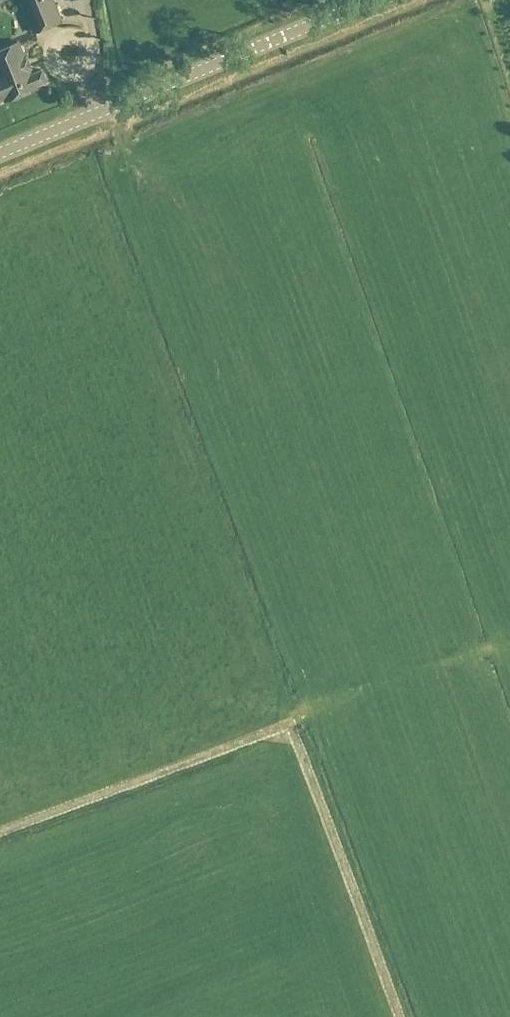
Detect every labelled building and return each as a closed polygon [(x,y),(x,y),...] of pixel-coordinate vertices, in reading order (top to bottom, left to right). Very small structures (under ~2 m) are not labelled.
[(32,34),(59,23),(51,0),(19,0),(32,34)] [(31,74),(18,44),(0,51),(0,101),(3,100),(3,101),(46,83),(40,70),(31,74)]
